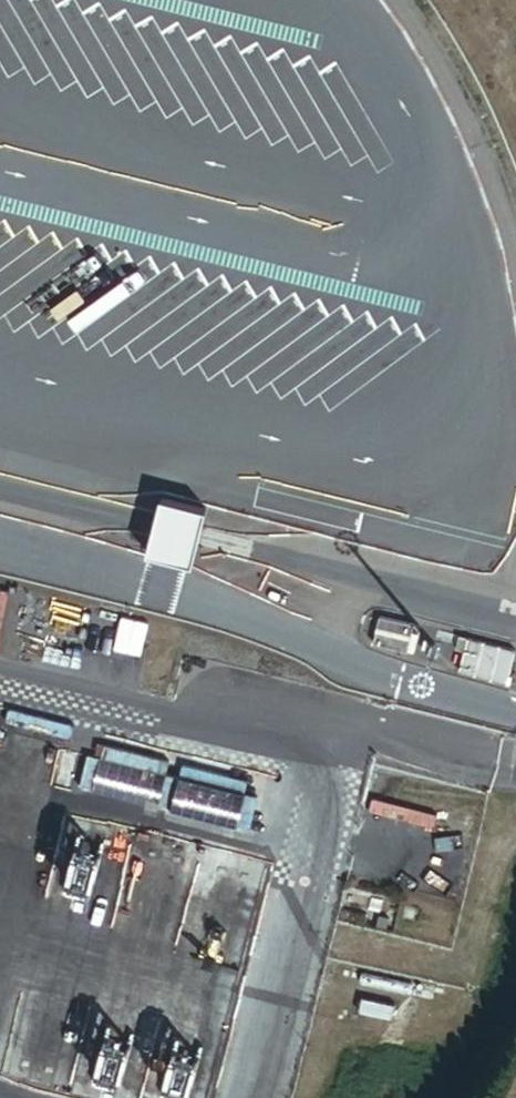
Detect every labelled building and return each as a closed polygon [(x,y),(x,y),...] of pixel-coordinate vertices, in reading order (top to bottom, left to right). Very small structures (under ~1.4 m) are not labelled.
[(211,509),(163,496),(156,521),(148,549),(197,562),(204,532),(211,509)]
